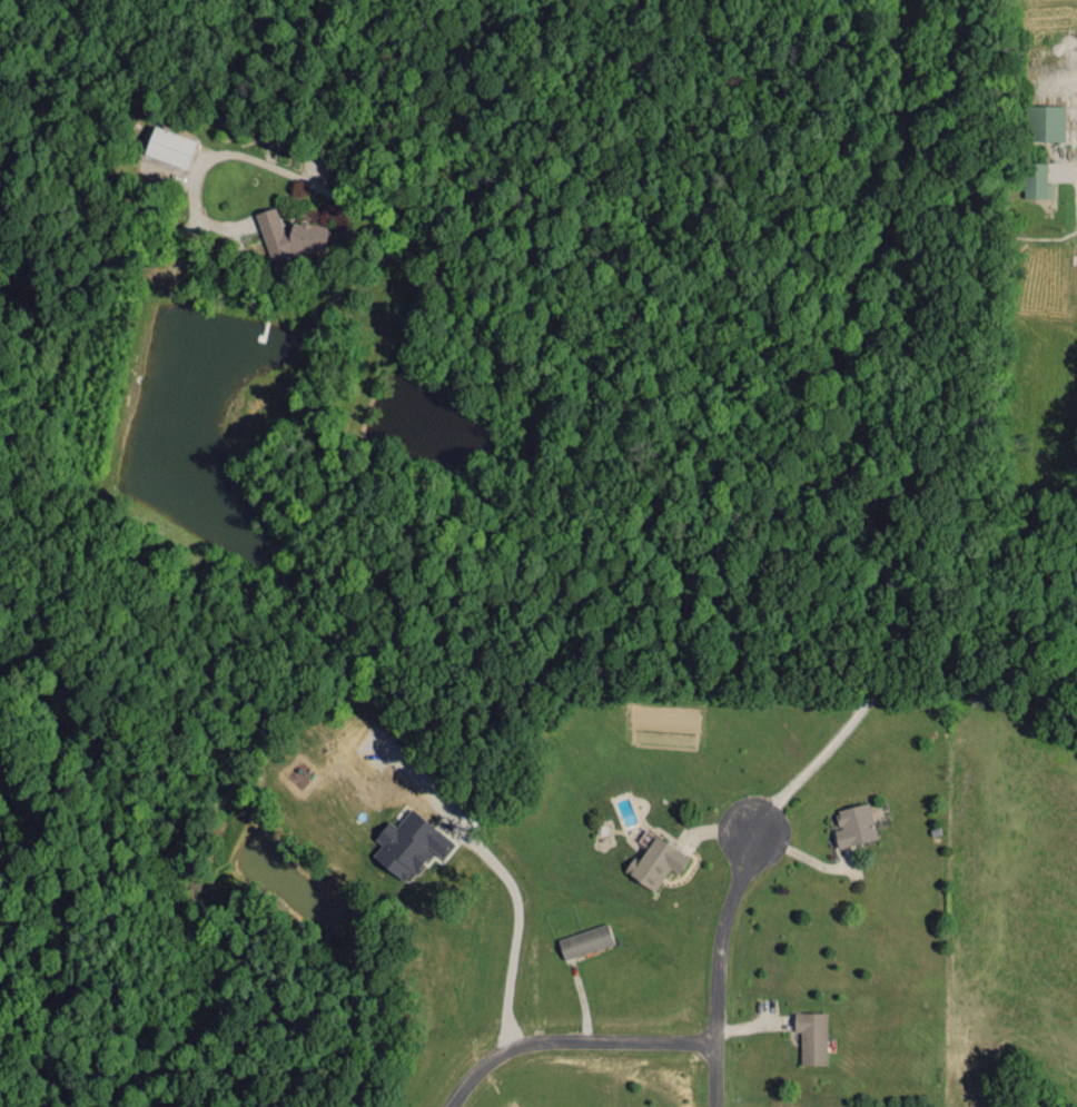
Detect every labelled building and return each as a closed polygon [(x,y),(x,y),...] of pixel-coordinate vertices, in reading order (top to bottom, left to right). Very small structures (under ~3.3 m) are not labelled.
[(1064,140),(1064,104),(1027,104),(1027,140),(1064,140)] [(195,139),(153,124),(143,152),(185,168),(195,139)] [(1024,196),(1053,197),(1053,182),(1046,182),(1046,162),(1025,161),(1024,196)] [(256,212),(270,259),(299,250),(315,252),(326,249),(329,225),(300,221),(290,224),(275,206),(256,212)] [(877,838),(868,802),(835,810),(839,828),(833,830),(837,848),(877,838)] [(451,841),(410,808),(395,826),(387,820),(374,838),(381,844),(371,856),(404,882),(431,849),(439,855),(451,841)] [(689,857),(655,834),(640,857),(634,853),(623,870),(654,891),(669,867),(678,873),(689,857)] [(614,944),(607,923),(557,938),(563,959),(614,944)] [(800,1031),(799,1064),(825,1064),(827,1013),(794,1012),(793,1031),(800,1031)]
